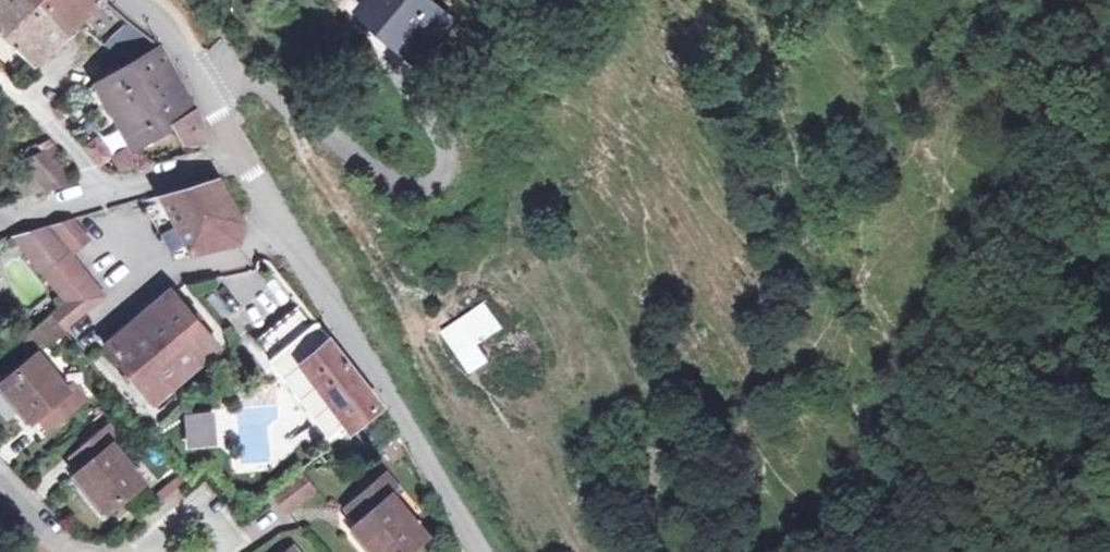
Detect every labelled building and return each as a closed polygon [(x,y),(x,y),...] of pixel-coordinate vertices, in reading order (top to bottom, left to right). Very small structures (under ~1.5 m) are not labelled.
[(104,0),(0,0),(0,32),(35,63),(79,23),(104,0)] [(130,21),(104,0),(79,23),(105,45),(130,21)] [(429,0),(371,0),(366,7),(417,50),(445,14),(429,0)] [(130,21),(105,45),(131,65),(162,48),(130,21)] [(131,65),(97,85),(133,149),(175,126),(179,135),(182,139),(187,143),(204,143),(199,112),(162,48),(131,65)] [(55,146),(47,153),(54,161),(61,152),(55,146)] [(47,153),(29,162),(48,187),(69,181),(54,161),(47,153)] [(242,224),(217,182),(176,193),(203,244),(237,241),(240,238),(242,235),(242,224)] [(74,221),(50,228),(73,255),(91,241),(74,221)] [(46,229),(14,238),(42,271),(65,250),(46,229)] [(103,296),(67,254),(43,274),(66,301),(52,314),(65,330),(103,296)] [(183,306),(171,291),(104,346),(118,362),(132,379),(154,404),(218,348),(197,323),(183,306)] [(203,318),(189,301),(183,306),(197,323),(203,318)] [(488,364),(478,343),(501,332),(488,304),(440,328),(464,376),(488,364)] [(63,332),(50,317),(37,329),(46,340),(50,344),(63,332)] [(335,340),(319,322),(305,334),(318,350),(302,364),(349,426),(352,431),(384,407),(334,343),(335,340)] [(46,340),(37,329),(22,338),(33,350),(46,340)] [(318,350),(305,334),(269,361),(330,440),(349,426),(302,364),(318,350)] [(39,356),(3,386),(33,422),(40,416),(49,408),(59,419),(85,397),(75,386),(68,391),(39,356)] [(118,362),(112,366),(126,384),(132,379),(118,362)] [(40,416),(50,427),(59,419),(49,408),(40,416)] [(215,413),(186,416),(189,449),(218,447),(215,413)] [(110,428),(85,449),(93,461),(84,469),(77,475),(107,511),(143,482),(114,445),(120,440),(110,428)] [(408,447),(402,436),(385,450),(394,460),(408,447)] [(93,461),(85,449),(74,457),(84,469),(93,461)] [(181,473),(164,488),(170,496),(188,481),(181,473)] [(300,475),(274,494),(277,499),(288,513),(314,493),(300,475)] [(385,477),(359,500),(371,513),(359,524),(354,529),(373,551),(407,551),(426,537),(393,495),(398,491),(385,477)] [(170,496),(164,488),(155,497),(160,504),(170,496)] [(371,513),(359,500),(348,510),(359,524),(371,513)]
